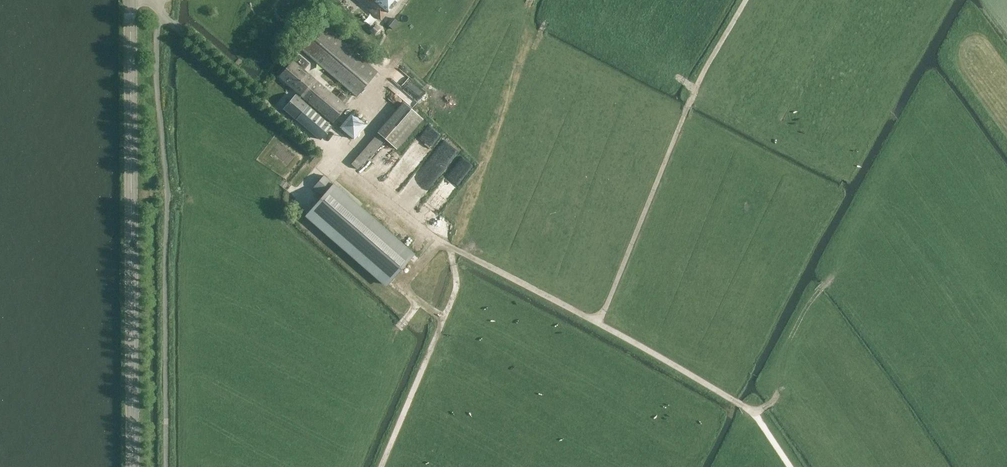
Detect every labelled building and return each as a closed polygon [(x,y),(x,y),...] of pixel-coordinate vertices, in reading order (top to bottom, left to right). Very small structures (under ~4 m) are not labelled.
[(381,20),(387,13),(388,14),(400,0),(357,0),(381,20)] [(399,23),(395,20),(393,19),(388,26),(389,27),(393,30),(399,23)] [(302,50),(357,96),(377,71),(322,26),(302,50)] [(333,122),(347,107),(293,62),(279,77),(300,94),(303,97),(333,122)] [(418,101),(427,92),(408,75),(399,84),(418,101)] [(277,102),(283,108),(295,94),(289,89),(277,102)] [(303,97),(300,94),(297,97),(286,110),(322,140),(333,127),(301,101),(303,97)] [(405,102),(379,132),(398,148),(424,118),(405,102)] [(351,112),(340,127),(356,138),(367,123),(351,112)] [(410,174),(442,132),(430,123),(398,165),(410,174)] [(371,156),(372,156),(386,140),(378,133),(369,144),(364,150),(352,164),(358,170),(371,156)] [(388,147),(376,165),(387,173),(400,155),(388,147)] [(411,213),(441,170),(435,167),(432,172),(424,166),(420,173),(423,175),(420,180),(414,176),(396,203),(411,213)] [(324,195),(307,215),(386,285),(413,254),(324,175),(314,187),(324,195)]
